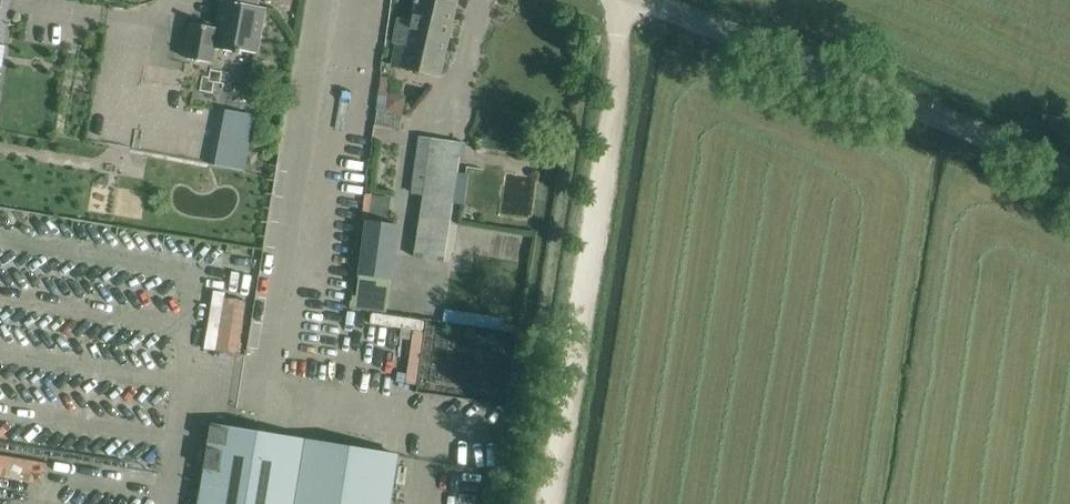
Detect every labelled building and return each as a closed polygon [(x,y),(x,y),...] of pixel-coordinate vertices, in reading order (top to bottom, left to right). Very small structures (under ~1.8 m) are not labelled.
[(220,1),(222,2),(218,28),(192,24),(186,58),(213,63),(216,49),(237,52),(236,54),(241,55),(241,50),(258,54),(266,8),(257,7),(259,0),(220,0),(220,1)] [(420,71),(440,75),(457,0),(418,0),(413,23),(399,20),(394,42),(398,43),(394,65),(420,71)] [(403,113),(405,102),(400,95),(389,93),(386,110),(403,113)] [(254,115),(220,109),(209,164),(243,171),(254,115)] [(419,139),(414,171),(411,195),(423,196),(414,260),(443,264),(460,145),(419,139)] [(367,222),(387,225),(392,196),(366,192),(362,221),(367,222)] [(356,297),(353,296),(351,307),(386,312),(399,226),(387,225),(367,222),(356,297)] [(214,293),(210,349),(245,352),(249,295),(214,293)] [(448,309),(447,320),(374,312),(373,323),(416,327),(410,379),(511,390),(517,332),(503,330),(505,315),(448,309)] [(395,478),(399,456),(337,446),(274,436),(212,426),(208,448),(199,503),(391,503),(395,478)] [(439,503),(452,503),(456,503),(457,490),(472,492),(470,502),(479,503),(481,490),(482,490),(484,477),(460,473),(460,470),(443,468),(439,503)]
